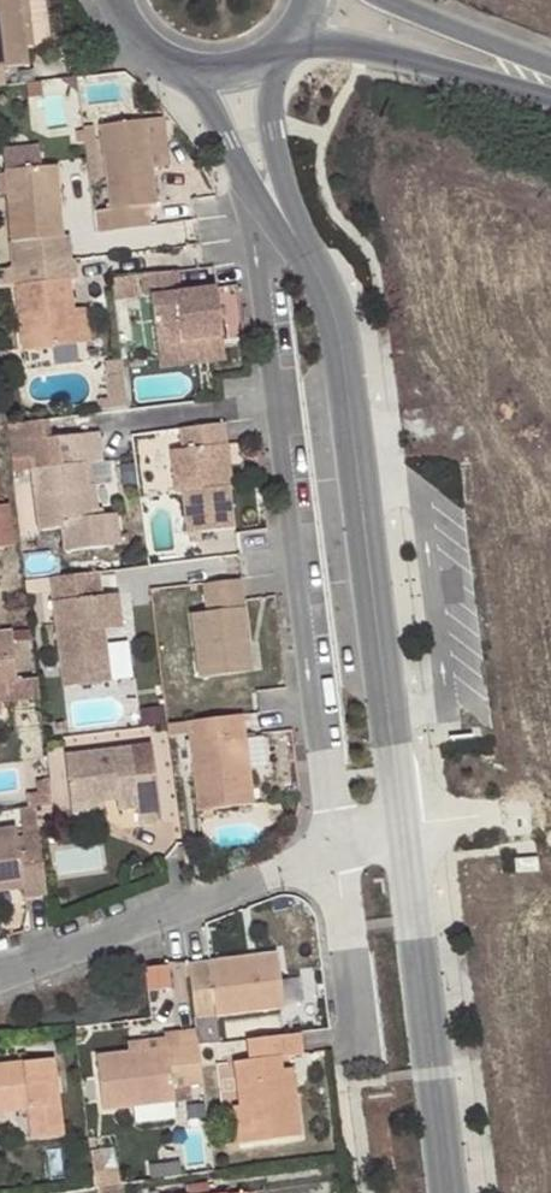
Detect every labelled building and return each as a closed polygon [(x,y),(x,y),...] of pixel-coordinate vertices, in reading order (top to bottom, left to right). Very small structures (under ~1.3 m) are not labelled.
[(4,87),(2,68),(28,67),(25,44),(20,0),(0,0),(0,88),(4,87)] [(25,44),(35,44),(30,0),(20,0),(25,44)] [(163,120),(144,122),(150,171),(168,169),(163,120)] [(144,122),(99,127),(108,205),(103,206),(104,211),(92,213),(94,234),(147,228),(145,206),(153,206),(150,171),(144,122)] [(82,129),(88,182),(99,180),(93,128),(82,129)] [(38,148),(1,152),(3,172),(40,169),(38,148)] [(16,242),(19,268),(69,261),(67,237),(63,238),(55,167),(40,169),(3,172),(2,172),(11,243),(16,242)] [(11,243),(13,268),(19,268),(16,242),(11,243)] [(76,279),(74,261),(69,261),(19,268),(13,268),(15,286),(22,350),(76,344),(68,280),(76,279)] [(15,286),(13,268),(0,270),(0,287),(15,286)] [(179,272),(142,276),(144,297),(152,297),(158,344),(223,337),(216,287),(181,291),(179,272)] [(161,365),(225,357),(223,337),(158,344),(161,365)] [(122,362),(119,341),(112,343),(115,363),(122,362)] [(99,400),(102,414),(128,410),(122,362),(115,363),(107,363),(112,399),(99,400)] [(197,392),(198,402),(208,400),(208,390),(197,392)] [(49,439),(47,421),(7,425),(11,461),(30,459),(39,531),(62,529),(64,551),(112,546),(108,516),(96,517),(95,504),(93,485),(86,485),(83,464),(101,462),(98,433),(49,439)] [(227,446),(224,426),(180,431),(182,451),(171,452),(176,494),(182,493),(187,533),(233,529),(228,487),(221,489),(215,447),(227,446)] [(221,489),(228,487),(231,487),(227,446),(215,447),(221,489)] [(95,504),(96,517),(108,516),(108,503),(95,504)] [(0,506),(0,548),(13,546),(9,505),(0,506)] [(117,514),(108,516),(112,546),(120,545),(117,514)] [(98,572),(50,578),(53,601),(63,687),(111,681),(104,631),(122,629),(118,594),(100,596),(98,572)] [(28,605),(53,601),(50,578),(25,581),(28,605)] [(248,641),(241,580),(204,584),(209,613),(192,613),(199,677),(243,672),(239,642),(248,641)] [(13,626),(0,627),(0,680),(18,678),(13,626)] [(239,642),(243,672),(252,671),(248,641),(239,642)] [(188,721),(190,733),(199,811),(253,804),(242,714),(188,721)] [(188,721),(167,725),(168,736),(190,733),(188,721)] [(152,747),(65,757),(71,806),(103,801),(117,800),(118,812),(138,810),(140,826),(161,823),(152,747)] [(103,801),(71,806),(72,814),(104,810),(103,801)] [(37,835),(18,839),(16,827),(0,829),(0,892),(23,888),(25,897),(46,894),(37,835)] [(106,841),(58,849),(62,874),(110,866),(106,841)] [(539,857),(514,859),(516,874),(541,872),(539,857)] [(277,954),(189,964),(196,1018),(283,1008),(277,954)] [(169,988),(167,965),(145,967),(148,990),(169,988)] [(199,1047),(197,1030),(164,1034),(165,1041),(166,1049),(128,1054),(96,1058),(102,1109),(173,1101),(171,1088),(203,1084),(199,1047)] [(301,1045),(300,1035),(248,1041),(250,1061),(235,1063),(239,1106),(252,1105),(255,1142),(300,1137),(294,1089),(283,1090),(281,1070),(279,1057),(303,1055),(301,1045)] [(165,1041),(127,1044),(128,1054),(166,1049),(165,1041)] [(29,1109),(32,1141),(64,1137),(55,1059),(0,1065),(0,1112),(29,1109)] [(292,1068),(281,1070),(283,1090),(294,1089),(292,1068)] [(252,1105),(239,1106),(233,1107),(237,1144),(255,1142),(252,1105)] [(118,1172),(92,1176),(94,1189),(120,1186),(118,1172)] [(208,1185),(187,1188),(187,1192),(209,1192),(208,1185)]
